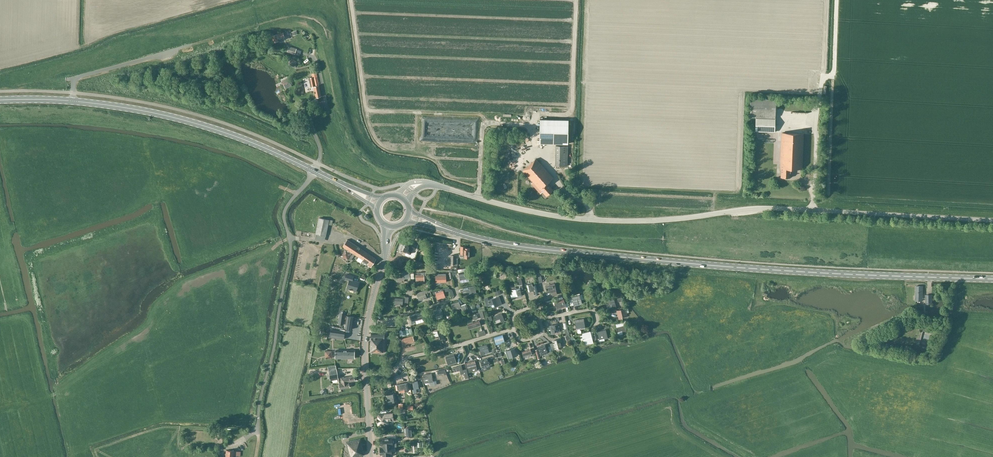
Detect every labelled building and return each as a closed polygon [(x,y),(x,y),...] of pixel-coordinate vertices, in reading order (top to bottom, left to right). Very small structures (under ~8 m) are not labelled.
[(284,35),(291,33),(290,30),(283,32),(272,36),(273,43),(279,41),(278,39),(285,37),(284,35)] [(289,46),(287,52),(295,54),(297,49),(289,46)] [(292,58),(288,64),(294,67),(297,61),(292,58)] [(319,85),(317,77),(316,72),(311,73),(312,77),(309,78),(311,87),(314,87),(316,98),(321,96),(319,85)] [(750,117),(775,118),(776,99),(750,98),(750,117)] [(775,132),(775,118),(756,118),(755,131),(775,132)] [(568,120),(540,119),(539,143),(568,144),(568,120)] [(802,169),(803,133),(782,132),(780,169),(781,169),(781,178),(790,178),(790,169),(802,169)] [(556,145),(555,166),(567,166),(568,146),(556,145)] [(553,178),(536,159),(523,170),(523,171),(540,189),(538,191),(541,193),(543,192),(546,196),(553,190),(547,183),(553,178)] [(326,236),(328,224),(329,220),(319,217),(315,234),(326,236)] [(371,267),(376,259),(371,255),(347,239),(342,247),(363,260),(362,261),(367,264),(367,265),(371,267)] [(416,249),(418,245),(407,241),(403,251),(410,254),(413,248),(416,249)] [(460,255),(464,255),(464,258),(470,258),(470,248),(466,248),(466,246),(460,246),(460,255)] [(347,260),(351,254),(345,250),(341,256),(347,260)] [(398,267),(403,268),(404,264),(408,265),(409,261),(405,260),(400,259),(398,267)] [(410,270),(408,270),(408,272),(405,273),(405,276),(404,276),(404,275),(396,275),(396,283),(404,282),(404,278),(410,278),(410,270)] [(460,280),(469,279),(468,271),(459,272),(460,280)] [(424,277),(427,277),(426,272),(418,272),(418,274),(416,275),(416,282),(424,281),(424,277)] [(436,282),(446,282),(446,273),(440,273),(437,274),(437,275),(435,275),(436,282)] [(349,280),(346,288),(349,289),(350,289),(356,291),(359,281),(353,279),(354,276),(346,274),(345,279),(349,280)] [(534,294),(538,293),(536,285),(533,285),(532,283),(526,284),(529,294),(534,293),(534,294)] [(553,294),(557,293),(555,285),(546,287),(547,292),(552,291),(552,293),(553,293),(553,294)] [(464,297),(472,295),(477,295),(475,286),(470,287),(463,288),(463,290),(464,297)] [(511,290),(512,294),(510,295),(511,298),(518,297),(522,296),(520,288),(516,289),(516,288),(515,287),(512,288),(511,289),(512,290),(511,290)] [(426,295),(428,294),(427,293),(430,292),(429,289),(426,290),(421,292),(421,293),(417,294),(419,301),(427,298),(426,295)] [(437,300),(445,297),(443,290),(442,289),(432,292),(433,294),(435,293),(437,300)] [(572,297),(571,293),(567,294),(569,300),(572,299),(572,302),(573,306),(582,303),(580,295),(572,297)] [(555,301),(556,306),(561,304),(562,308),(566,307),(564,302),(567,301),(565,296),(562,297),(563,299),(555,301)] [(499,305),(496,297),(488,300),(488,297),(484,299),(485,303),(489,302),(489,305),(494,303),(495,307),(499,305)] [(605,301),(607,306),(612,304),(613,308),(616,307),(614,299),(605,301)] [(453,311),(461,308),(459,301),(451,304),(453,311)] [(627,315),(626,313),(629,312),(628,306),(624,307),(624,308),(616,310),(619,319),(622,318),(622,316),(627,315)] [(442,314),(443,314),(441,307),(433,310),(435,317),(436,316),(437,319),(443,317),(442,314)] [(425,319),(426,319),(424,312),(409,317),(412,324),(416,323),(416,324),(426,321),(425,319)] [(501,323),(505,321),(502,313),(493,316),(495,321),(500,319),(501,323)] [(354,317),(347,316),(345,328),(352,329),(354,317)] [(576,329),(585,328),(584,319),(575,320),(576,329)] [(469,329),(481,325),(479,320),(468,324),(469,329)] [(554,329),(559,328),(558,324),(550,325),(551,334),(555,333),(554,329)] [(444,337),(442,332),(447,330),(445,325),(442,327),(441,325),(438,326),(438,328),(433,329),(434,331),(433,331),(434,336),(439,335),(440,339),(444,337)] [(623,335),(627,334),(624,325),(616,327),(618,335),(623,334),(623,335)] [(330,337),(344,339),(345,332),(331,330),(330,337)] [(604,339),(608,338),(606,330),(597,332),(599,339),(604,338),(604,339)] [(585,345),(593,343),(590,331),(582,333),(585,345)] [(356,335),(345,334),(344,343),(349,343),(349,346),(355,346),(356,335)] [(494,337),(496,345),(505,342),(503,334),(494,337)] [(385,338),(384,338),(371,338),(371,339),(371,342),(370,342),(370,352),(384,352),(385,338)] [(552,341),(554,346),(554,348),(559,347),(559,348),(563,347),(561,338),(552,341)] [(538,347),(540,355),(548,352),(546,344),(538,347)] [(479,347),(481,355),(485,354),(484,353),(488,352),(488,349),(486,345),(479,347)] [(507,358),(508,362),(513,360),(512,356),(518,355),(516,349),(508,352),(509,357),(507,358)] [(446,357),(448,365),(456,363),(454,355),(446,357)] [(488,358),(479,361),(481,367),(483,368),(486,367),(486,365),(489,364),(489,363),(488,358)] [(476,363),(477,363),(477,360),(475,360),(466,362),(468,368),(470,368),(471,369),(477,367),(476,363)] [(463,379),(469,378),(467,371),(463,372),(461,365),(453,367),(454,372),(455,374),(459,373),(460,374),(462,374),(463,379)] [(328,367),(329,372),(330,380),(338,379),(336,366),(328,367)] [(423,375),(425,383),(430,382),(430,386),(435,385),(434,381),(433,381),(431,374),(423,375)] [(349,382),(355,381),(354,375),(343,377),(344,380),(341,380),(341,383),(339,383),(340,389),(350,387),(349,382)] [(396,384),(397,390),(399,389),(404,388),(405,391),(408,391),(407,383),(396,384)] [(387,401),(392,401),(392,402),(396,401),(394,393),(386,395),(387,401)] [(379,418),(377,418),(378,425),(389,424),(389,421),(394,420),(393,412),(379,414),(379,418)] [(390,447),(390,445),(392,444),(392,437),(380,438),(381,445),(382,445),(382,447),(384,447),(384,446),(386,446),(386,447),(390,447)] [(349,456),(357,456),(363,455),(363,451),(360,439),(345,442),(349,456)] [(390,447),(386,447),(386,446),(384,446),(384,447),(382,447),(380,447),(380,454),(382,454),(383,456),(384,456),(389,456),(391,456),(391,453),(392,453),(391,446),(390,447)]
